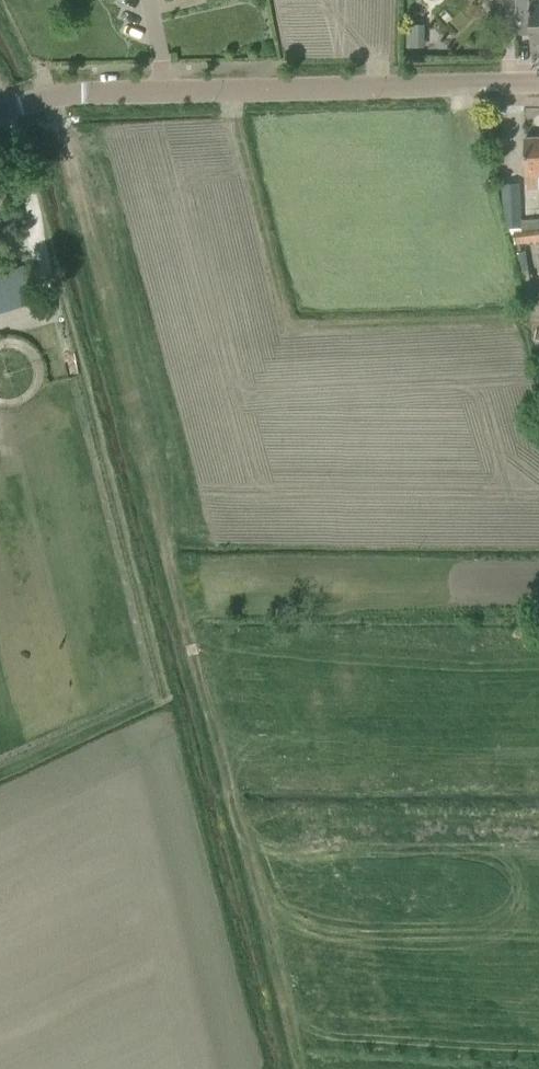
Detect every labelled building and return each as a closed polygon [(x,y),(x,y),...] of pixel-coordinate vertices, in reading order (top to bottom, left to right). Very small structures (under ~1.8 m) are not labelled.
[(517,35),(531,35),(531,50),(538,50),(538,0),(516,0),(517,35)] [(525,138),(526,182),(528,182),(528,189),(538,188),(538,138),(525,138)] [(8,205),(2,174),(0,175),(0,206),(8,205)] [(522,223),(520,182),(502,183),(504,228),(518,228),(522,223)] [(514,233),(516,244),(538,241),(538,230),(514,233)] [(525,251),(516,253),(520,270),(529,268),(525,251)] [(526,293),(527,303),(538,302),(538,292),(526,293)]
